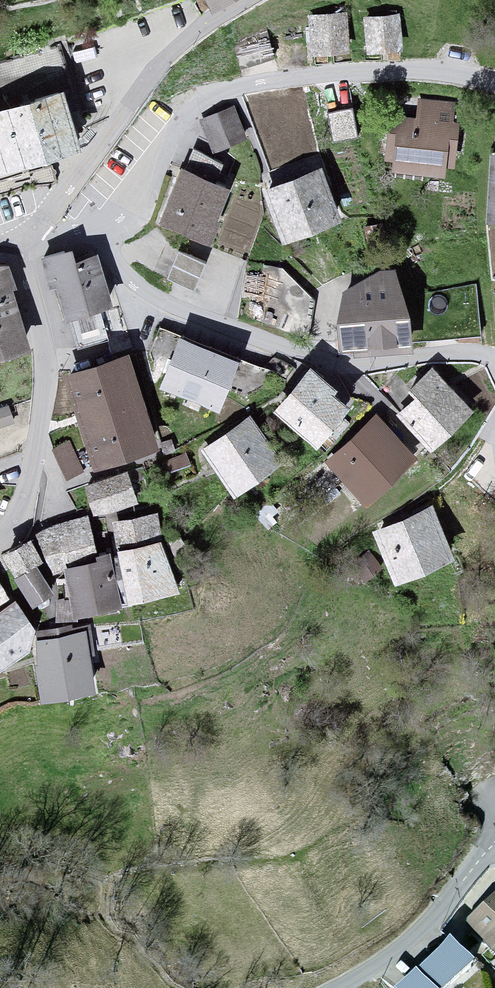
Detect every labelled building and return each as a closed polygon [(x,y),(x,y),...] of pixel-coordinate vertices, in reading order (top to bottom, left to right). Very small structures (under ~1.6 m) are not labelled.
[(214,8),(229,0),(210,0),(214,8)] [(347,13),(307,16),(309,41),(316,40),(317,56),(350,54),(347,13)] [(392,13),(363,16),(368,57),(397,53),(392,13)] [(53,180),(46,158),(75,150),(59,98),(73,94),(59,48),(0,66),(0,91),(6,111),(0,113),(0,196),(53,180)] [(417,121),(391,118),(387,158),(397,159),(395,170),(441,175),(449,106),(419,103),(417,121)] [(199,121),(213,153),(245,139),(232,107),(199,121)] [(352,109),(329,114),(334,142),(357,137),(352,109)] [(264,191),(283,241),(341,220),(322,169),(264,191)] [(178,171),(159,223),(211,242),(229,189),(178,171)] [(70,255),(46,262),(53,286),(59,284),(69,317),(109,306),(96,260),(73,267),(70,255)] [(205,267),(179,256),(168,281),(194,292),(205,267)] [(32,347),(6,271),(0,272),(0,358),(32,347)] [(340,323),(339,352),(414,347),(408,319),(394,274),(379,274),(345,294),(340,323)] [(104,311),(110,335),(124,331),(118,308),(104,311)] [(165,388),(218,409),(236,364),(183,343),(165,388)] [(70,379),(97,466),(154,449),(127,361),(70,379)] [(307,371),(275,413),(319,447),(351,405),(307,371)] [(403,416),(432,448),(469,413),(434,375),(415,393),(421,399),(403,416)] [(16,418),(12,402),(0,405),(0,422),(16,418)] [(207,450),(236,492),(279,463),(250,421),(207,450)] [(330,463),(365,500),(409,460),(374,422),(330,463)] [(71,438),(54,446),(70,480),(87,472),(71,438)] [(130,474),(86,486),(94,517),(138,505),(130,474)] [(377,533),(398,581),(450,559),(430,511),(377,533)] [(156,513),(110,523),(116,550),(162,539),(156,513)] [(58,526),(41,536),(53,571),(98,555),(86,521),(58,526)] [(29,540),(1,557),(32,609),(55,595),(41,571),(46,569),(29,540)] [(157,546),(122,555),(133,602),(175,592),(157,546)] [(99,565),(68,572),(77,616),(119,607),(108,557),(98,559),(99,565)] [(9,602),(0,588),(0,607),(9,602)] [(25,652),(30,632),(13,608),(0,618),(0,670),(25,652)] [(36,638),(44,699),(94,692),(86,631),(36,638)] [(468,931),(494,959),(494,905),(468,931)] [(450,942),(402,987),(454,987),(475,968),(450,942)]
